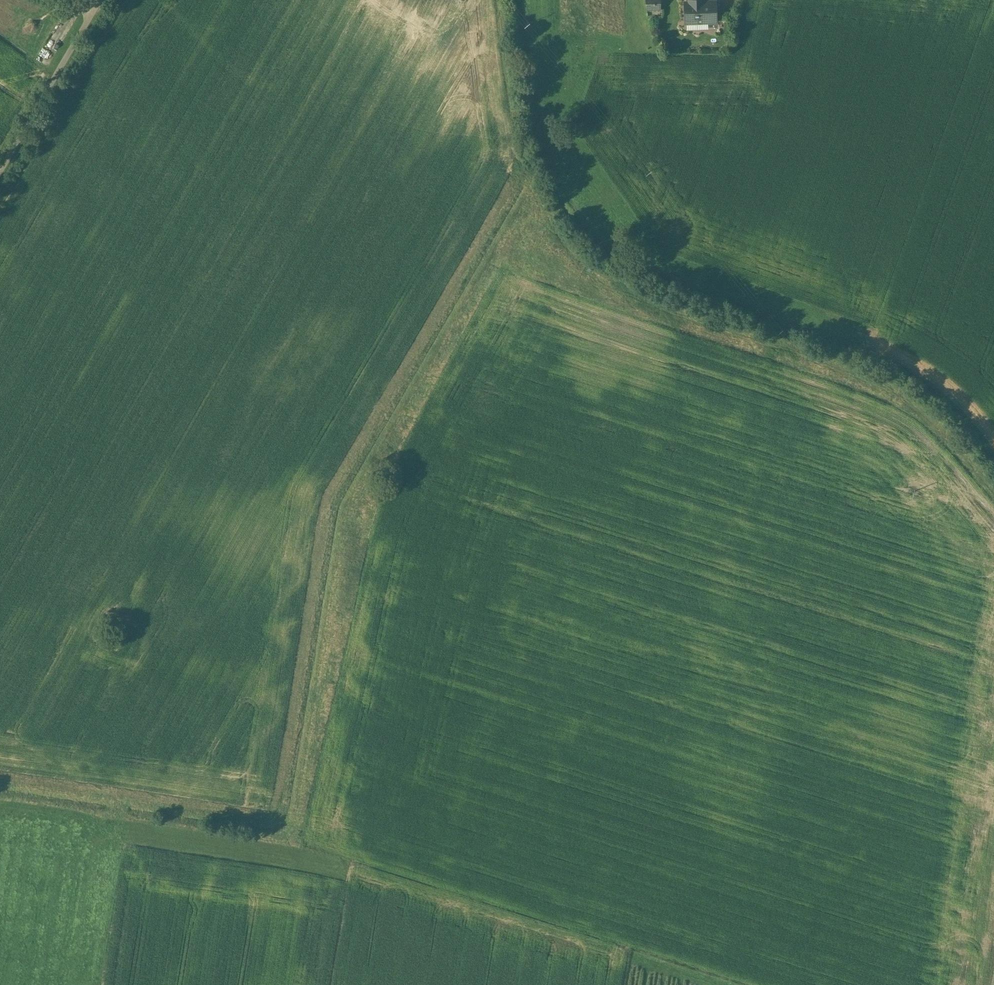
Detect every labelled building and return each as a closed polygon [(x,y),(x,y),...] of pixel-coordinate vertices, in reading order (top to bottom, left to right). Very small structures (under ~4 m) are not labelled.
[(686,28),(717,27),(715,0),(685,0),(686,28)]
